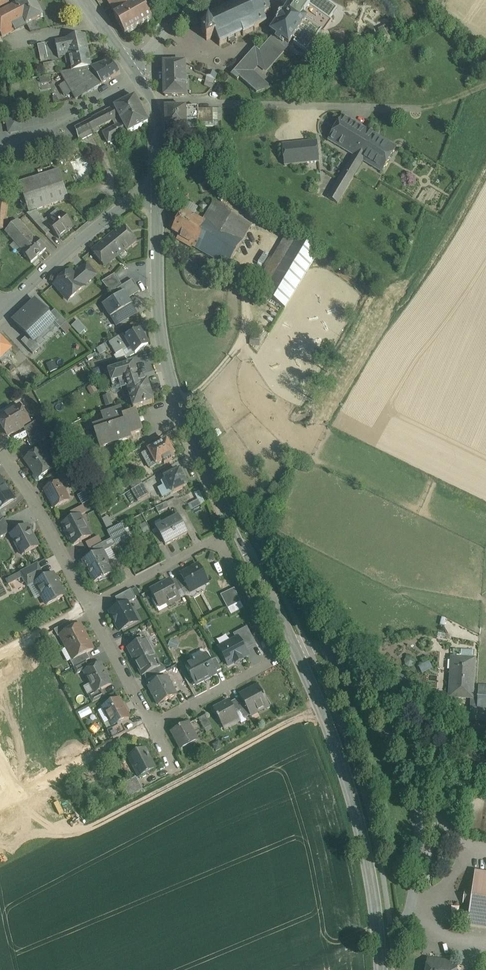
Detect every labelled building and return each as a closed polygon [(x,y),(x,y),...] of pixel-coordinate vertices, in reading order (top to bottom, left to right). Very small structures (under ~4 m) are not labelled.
[(7,0),(0,0),(0,11),(10,5),(7,0)] [(15,2),(15,3),(26,24),(30,32),(41,30),(36,20),(43,17),(34,0),(18,0),(15,2)] [(116,16),(140,2),(138,0),(107,0),(116,16)] [(231,4),(229,3),(228,4),(229,4),(230,6),(223,9),(222,7),(221,8),(222,9),(216,13),(215,11),(214,11),(215,13),(208,16),(206,15),(205,16),(207,17),(209,21),(206,23),(205,25),(207,28),(201,30),(207,40),(216,36),(220,44),(219,46),(220,46),(221,44),(228,41),(229,42),(230,42),(231,43),(230,43),(231,44),(232,45),(233,44),(236,43),(237,43),(236,41),(237,41),(237,40),(236,40),(236,39),(237,38),(236,36),(243,33),(243,34),(243,36),(244,36),(245,34),(253,30),(255,31),(255,30),(254,29),(254,28),(270,21),(268,15),(271,13),(264,0),(238,0),(231,4)] [(289,6),(283,16),(282,15),(276,23),(277,24),(271,32),(277,37),(275,39),(280,43),(280,42),(283,44),(284,42),(289,45),(293,39),(295,41),(294,43),(306,52),(322,30),(325,32),(332,22),(329,20),(337,9),(325,0),(305,0),(304,1),(301,1),(298,2),(293,9),(289,6)] [(116,16),(114,17),(125,35),(152,20),(141,1),(116,16)] [(0,11),(0,32),(2,37),(26,24),(15,3),(10,5),(0,11)] [(85,35),(56,41),(59,55),(69,53),(69,55),(89,51),(85,35)] [(270,39),(259,52),(257,50),(257,49),(255,48),(231,75),(232,77),(233,76),(237,80),(239,78),(257,93),(268,89),(249,71),(258,62),(265,68),(283,48),(270,39)] [(89,51),(69,55),(72,71),(92,67),(89,51)] [(92,68),(77,73),(89,92),(120,73),(111,61),(92,68)] [(56,62),(44,64),(46,76),(58,73),(56,62)] [(185,63),(164,63),(165,96),(186,96),(186,80),(186,70),(185,69),(185,63)] [(75,100),(89,92),(77,73),(92,68),(92,67),(72,71),(60,73),(65,82),(60,85),(60,87),(64,95),(66,96),(71,93),(75,100)] [(135,96),(115,107),(118,114),(128,133),(148,123),(135,96)] [(115,107),(93,118),(99,131),(100,130),(98,128),(113,120),(118,118),(116,115),(118,114),(115,107)] [(198,107),(165,108),(166,131),(187,130),(187,121),(198,121),(199,121),(198,109),(198,107)] [(213,108),(198,109),(199,121),(198,121),(198,123),(213,123),(213,121),(213,114),(213,108)] [(115,126),(103,132),(108,143),(128,133),(118,114),(116,115),(118,118),(113,120),(115,126)] [(396,147),(343,115),(329,140),(354,155),(363,161),(381,171),(396,147)] [(18,117),(8,119),(6,121),(8,131),(11,133),(23,131),(21,119),(18,117)] [(93,118),(75,127),(80,141),(81,141),(81,140),(99,131),(93,118)] [(317,136),(292,138),(293,148),(319,145),(317,136)] [(293,148),(252,152),(256,186),(285,183),(284,174),(303,172),(323,170),(319,145),(293,148)] [(354,155),(328,198),(338,203),(363,161),(354,155)] [(59,170),(19,183),(29,213),(36,211),(69,200),(59,170)] [(303,172),(284,174),(285,183),(304,181),(303,172)] [(318,187),(312,185),(310,192),(316,193),(318,187)] [(225,208),(214,200),(204,218),(215,225),(225,208)] [(193,214),(195,208),(187,204),(184,210),(193,214)] [(253,225),(225,208),(215,225),(242,241),(253,225)] [(215,225),(204,218),(202,221),(183,210),(180,217),(178,215),(173,223),(175,224),(172,231),(179,235),(177,240),(191,248),(192,246),(227,267),(242,241),(215,225)] [(48,225),(36,211),(27,214),(46,235),(52,230),(48,225)] [(48,225),(52,230),(59,239),(73,227),(62,213),(48,225)] [(35,239),(18,220),(5,232),(22,251),(35,239)] [(123,226),(92,251),(104,265),(123,250),(124,251),(136,241),(123,226)] [(288,232),(254,289),(285,307),(319,251),(288,232)] [(22,251),(21,252),(31,263),(46,249),(36,238),(35,239),(22,251)] [(87,264),(74,275),(70,271),(55,285),(68,301),(84,287),(97,275),(87,264)] [(115,274),(102,282),(111,293),(122,286),(115,274)] [(132,279),(122,284),(129,296),(139,291),(132,279)] [(123,294),(103,306),(116,325),(136,314),(123,294)] [(36,301),(14,321),(27,336),(33,342),(33,341),(54,322),(55,321),(49,315),(36,301)] [(54,322),(60,328),(67,322),(55,310),(49,315),(55,321),(54,322)] [(85,329),(77,321),(72,326),(80,334),(85,329)] [(33,341),(40,348),(60,328),(54,322),(33,341)] [(127,340),(130,346),(135,353),(135,354),(149,346),(140,332),(127,340)] [(127,340),(123,334),(109,343),(116,355),(124,350),(130,346),(127,340)] [(40,348),(33,341),(33,342),(27,336),(21,342),(33,354),(40,348)] [(1,338),(0,339),(0,361),(3,364),(9,358),(11,360),(14,357),(10,352),(12,350),(1,338)] [(130,346),(124,350),(127,356),(130,356),(135,353),(130,346)] [(49,371),(57,369),(54,361),(46,363),(49,371)] [(134,364),(108,372),(113,388),(126,384),(129,393),(125,394),(130,410),(133,409),(154,403),(148,382),(145,382),(144,378),(140,379),(139,375),(137,375),(134,364)] [(110,394),(102,395),(104,404),(111,403),(110,394)] [(0,418),(0,423),(8,435),(30,422),(20,406),(0,418)] [(121,409),(102,415),(105,424),(94,428),(96,433),(95,433),(100,447),(131,438),(130,434),(142,430),(137,414),(124,418),(121,409)] [(40,419),(24,429),(30,439),(43,431),(46,430),(40,419)] [(43,431),(30,439),(27,441),(31,447),(47,438),(43,431)] [(167,441),(148,451),(150,454),(149,454),(151,460),(153,459),(156,465),(163,461),(165,464),(172,460),(170,458),(175,455),(167,441)] [(53,468),(40,449),(25,460),(34,473),(33,477),(36,481),(39,481),(43,479),(43,475),(53,468)] [(150,454),(148,451),(143,453),(151,468),(156,465),(153,459),(151,460),(149,454),(150,454)] [(72,467),(58,474),(62,481),(70,477),(76,474),(72,467)] [(180,471),(165,478),(172,493),(187,486),(183,478),(186,477),(182,470),(180,471)] [(76,474),(70,477),(73,482),(78,479),(76,474)] [(139,478),(129,484),(132,489),(142,483),(139,478)] [(14,499),(0,479),(0,509),(14,499)] [(62,489),(59,482),(45,490),(54,508),(68,500),(67,498),(67,496),(64,490),(62,489)] [(132,489),(131,490),(138,501),(150,495),(142,484),(142,483),(132,489)] [(91,490),(86,492),(93,505),(98,502),(91,490)] [(197,501),(189,504),(190,508),(204,502),(199,492),(194,494),(197,501)] [(167,503),(156,508),(158,513),(169,508),(167,503)] [(83,506),(70,512),(74,518),(80,515),(80,516),(86,513),(83,506)] [(74,518),(63,524),(67,531),(65,532),(69,538),(70,538),(74,544),(90,536),(80,516),(80,515),(74,518)] [(101,518),(107,532),(113,529),(107,515),(101,518)] [(179,517),(156,529),(159,533),(164,544),(165,546),(188,534),(179,517)] [(0,522),(0,538),(11,532),(4,518),(0,522)] [(107,532),(114,546),(129,539),(122,524),(113,529),(107,532)] [(28,526),(11,535),(22,555),(39,547),(28,526)] [(164,544),(159,533),(153,536),(159,547),(164,544)] [(98,536),(86,543),(90,550),(93,549),(103,544),(102,544),(98,536)] [(103,544),(93,549),(96,554),(101,552),(102,553),(110,549),(106,542),(102,544),(103,544)] [(102,553),(101,552),(96,554),(82,561),(94,584),(113,574),(111,572),(112,570),(110,567),(109,567),(102,553)] [(199,565),(181,575),(182,576),(187,587),(191,592),(208,583),(199,565)] [(53,574),(36,584),(37,584),(43,595),(42,596),(47,605),(64,596),(53,574)] [(182,576),(176,579),(182,590),(187,587),(182,576)] [(170,580),(150,591),(154,598),(152,600),(157,609),(166,603),(167,606),(180,599),(170,580)] [(235,588),(221,595),(228,609),(241,602),(235,588)] [(115,598),(120,607),(128,603),(136,599),(131,590),(115,598)] [(120,607),(110,612),(120,631),(138,622),(128,603),(120,607)] [(70,622),(55,631),(58,637),(61,636),(61,635),(74,629),(70,622)] [(74,629),(61,635),(61,636),(67,648),(86,638),(80,625),(74,629)] [(238,638),(245,651),(256,644),(247,627),(233,634),(236,639),(238,638)] [(138,636),(127,642),(130,647),(141,642),(138,636)] [(86,638),(67,648),(73,660),(74,660),(87,653),(93,650),(86,638)] [(245,651),(238,638),(236,639),(219,648),(229,666),(235,663),(235,664),(242,661),(242,659),(248,656),(245,651)] [(161,667),(146,639),(141,642),(130,647),(128,648),(143,676),(157,669),(161,667)] [(461,650),(460,659),(474,660),(474,651),(461,650)] [(87,653),(74,660),(73,660),(71,661),(74,668),(86,662),(90,660),(87,653)] [(207,655),(185,666),(196,685),(217,674),(216,672),(210,661),(207,655)] [(460,659),(452,658),(451,674),(453,674),(452,697),(472,698),(472,690),(474,660),(460,659)] [(216,659),(210,661),(216,672),(222,670),(216,659)] [(86,662),(74,668),(77,674),(90,668),(86,662)] [(100,664),(84,673),(95,693),(101,690),(111,685),(100,664)] [(157,669),(144,676),(147,681),(158,675),(160,674),(157,669)] [(158,675),(147,681),(150,686),(161,680),(158,675)] [(150,686),(148,687),(158,705),(177,695),(172,687),(170,688),(165,678),(161,680),(150,686)] [(258,686),(247,692),(247,693),(241,696),(241,695),(240,696),(241,698),(246,708),(250,715),(257,711),(258,712),(269,706),(265,698),(266,698),(264,696),(258,686)] [(478,687),(478,691),(472,690),(472,698),(478,698),(477,709),(477,710),(485,710),(485,688),(478,687)] [(101,690),(95,693),(89,696),(93,704),(105,697),(101,690)] [(241,698),(235,700),(241,711),(246,708),(241,698)] [(119,699),(103,707),(113,727),(129,719),(126,713),(129,712),(125,704),(122,706),(119,699)] [(241,711),(235,700),(230,703),(236,714),(241,711)] [(227,703),(214,710),(218,717),(217,717),(218,719),(219,719),(223,726),(229,723),(228,721),(237,717),(236,714),(230,703),(227,704),(227,703)] [(444,706),(442,711),(457,718),(460,714),(444,706)] [(241,711),(245,718),(250,715),(246,708),(241,711)] [(477,710),(477,721),(485,721),(485,710),(477,710)] [(245,718),(241,711),(236,714),(237,717),(240,722),(241,724),(247,721),(245,718)] [(211,727),(205,716),(199,719),(205,730),(211,727)] [(225,730),(240,722),(237,717),(228,721),(229,723),(223,726),(225,730)] [(188,724),(172,732),(181,748),(188,744),(189,746),(197,741),(188,724)] [(121,725),(109,732),(114,740),(126,734),(121,725)] [(479,737),(477,733),(472,732),(470,736),(465,736),(462,740),(464,745),(469,745),(472,741),(477,741),(479,737)] [(145,749),(129,758),(139,777),(155,769),(145,749)] [(136,778),(123,785),(129,798),(143,791),(136,778)] [(477,874),(474,894),(466,893),(464,903),(472,904),(469,925),(485,927),(485,875),(477,874)] [(428,960),(427,969),(456,969),(457,964),(428,960)]
